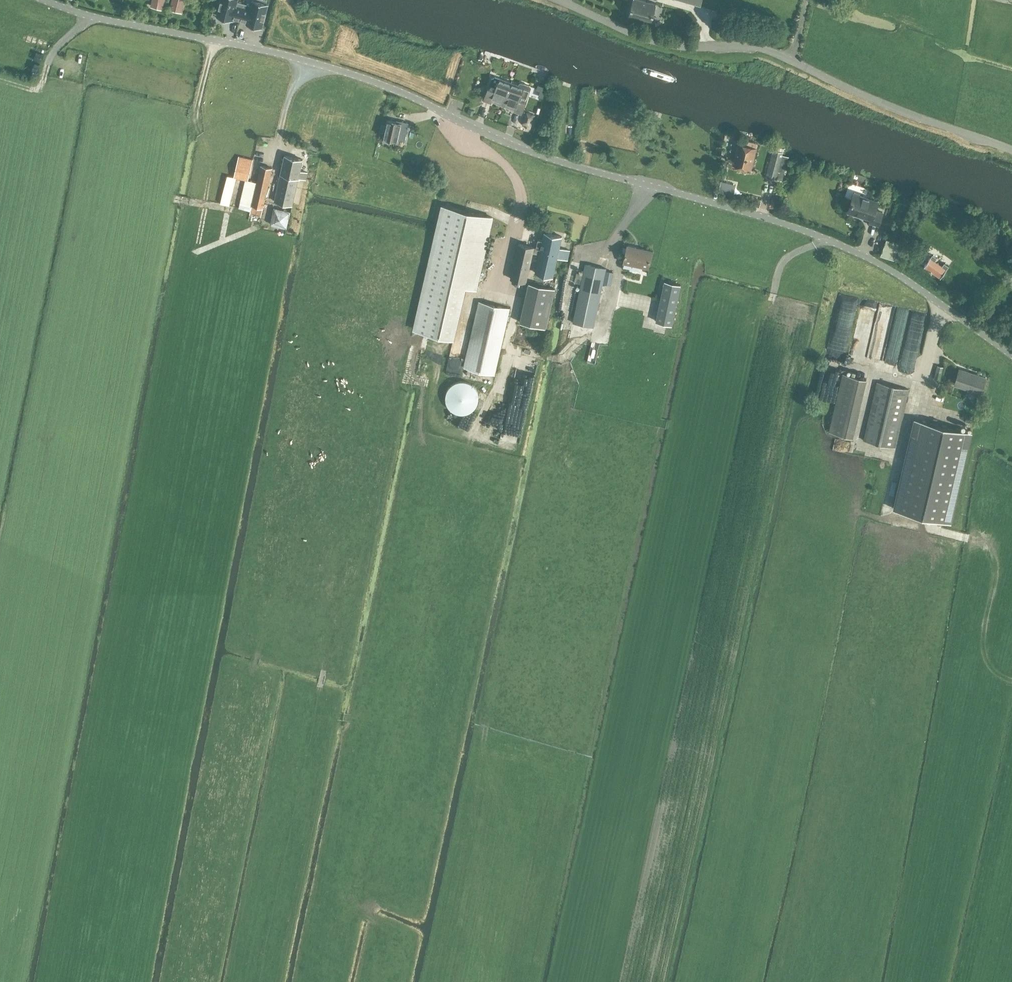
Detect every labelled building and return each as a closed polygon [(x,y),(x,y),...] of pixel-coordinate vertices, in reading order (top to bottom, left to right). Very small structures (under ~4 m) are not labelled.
[(150,6),(162,9),(164,0),(151,0),(150,6)] [(169,9),(182,12),(185,0),(171,0),(169,9)] [(217,16),(232,20),(233,18),(240,20),(244,4),(237,2),(237,0),(221,0),(217,16)] [(240,20),(247,22),(246,24),(262,28),(268,4),(266,3),(267,1),(263,0),(254,0),(253,0),(252,0),(251,6),(244,4),(240,20)] [(646,0),(633,0),(629,15),(651,22),(656,3),(646,0)] [(50,44),(29,37),(26,47),(47,53),(50,44)] [(490,84),(484,99),(492,102),(494,96),(505,100),(511,81),(499,77),(496,76),(492,78),(490,84)] [(519,84),(511,81),(505,100),(517,104),(514,110),(522,112),(527,97),(531,85),(521,81),(520,82),(519,84)] [(530,127),(535,114),(527,112),(523,125),(530,127)] [(398,138),(405,139),(409,122),(402,120),(402,122),(387,119),(384,136),(398,138)] [(733,163),(752,167),(757,147),(758,143),(739,138),(738,142),(733,163)] [(767,176),(777,178),(783,180),(788,156),(782,154),(783,152),(773,149),(767,176)] [(299,177),(306,178),(307,171),(301,169),(304,159),(285,154),(274,200),(292,205),(299,177)] [(239,155),(234,176),(248,179),(253,159),(239,155)] [(261,216),(272,167),(261,164),(250,213),(261,216)] [(721,181),(719,192),(730,194),(732,183),(721,181)] [(855,192),(848,210),(871,218),(870,221),(879,224),(884,212),(875,209),(878,200),(855,192)] [(436,232),(414,327),(417,328),(452,336),(464,285),(477,288),(493,216),(461,208),(443,204),(436,232)] [(274,206),(272,224),(289,225),(290,207),(274,206)] [(545,231),(543,239),(539,238),(537,246),(536,247),(518,243),(510,278),(526,282),(533,252),(540,254),(536,272),(554,276),(558,256),(568,259),(570,249),(560,247),(562,235),(545,231)] [(881,255),(894,259),(900,242),(887,237),(881,255)] [(624,262),(648,267),(652,250),(628,244),(624,262)] [(933,253),(925,265),(930,269),(930,270),(932,272),(933,271),(941,276),(949,265),(944,262),(942,264),(935,259),(937,256),(933,253)] [(607,268),(586,263),(584,274),(576,272),(574,282),(582,284),(573,321),(593,326),(603,282),(607,268)] [(603,282),(611,284),(614,271),(606,269),(603,282)] [(664,280),(655,321),(672,325),(680,284),(664,280)] [(529,282),(520,321),(546,327),(555,288),(529,282)] [(845,355),(860,296),(853,295),(852,299),(842,297),(829,351),(845,355)] [(464,366),(495,373),(510,307),(479,300),(464,366)] [(461,371),(463,365),(450,361),(448,367),(461,371)] [(934,378),(940,380),(944,366),(939,364),(934,378)] [(955,382),(982,391),(986,377),(960,368),(955,382)] [(830,431),(853,437),(867,378),(843,372),(830,431)] [(816,394),(825,397),(831,377),(822,375),(816,394)] [(474,412),(481,383),(452,377),(446,405),(474,412)] [(878,381),(864,439),(896,447),(909,388),(878,381)] [(514,430),(521,432),(532,390),(524,388),(514,430)] [(970,431),(953,427),(915,419),(895,509),(949,521),(953,504),(970,431)]
